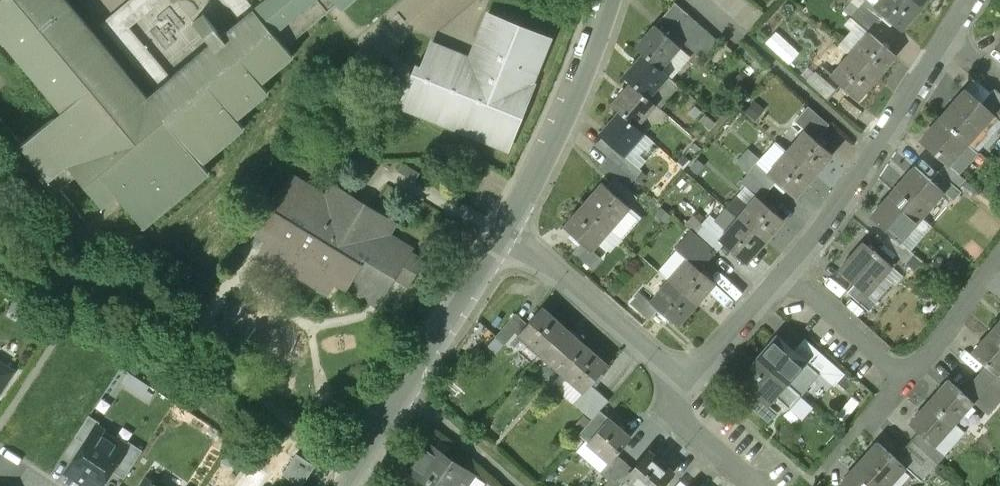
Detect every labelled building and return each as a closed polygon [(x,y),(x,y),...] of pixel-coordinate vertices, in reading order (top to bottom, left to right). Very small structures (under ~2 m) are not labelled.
[(66,0),(0,0),(0,38),(60,110),(20,144),(49,179),(67,164),(101,206),(116,194),(144,227),(209,172),(202,164),(244,128),(237,119),(269,92),(261,83),(294,56),(286,47),(338,4),(342,10),(354,0),(261,0),(253,7),(239,19),(221,34),(203,13),(193,21),(211,42),(170,77),(156,88),(147,96),(66,0)] [(128,26),(159,0),(128,0),(101,23),(156,88),(170,77),(128,26)] [(239,19),(253,7),(248,0),(223,0),(239,19)] [(868,0),(851,0),(850,1),(859,9),(877,25),(885,16),(874,6),(868,0)] [(910,0),(880,0),(874,6),(885,16),(901,30),(920,8),(910,0)] [(920,8),(927,0),(910,0),(920,8)] [(689,15),(676,4),(660,22),(661,23),(673,34),(689,15)] [(877,25),(859,9),(851,18),(869,34),(877,25)] [(488,14),(470,59),(431,43),(421,69),(416,67),(401,106),(510,149),(521,121),(518,120),(550,39),(488,14)] [(689,15),(673,34),(674,35),(682,41),(698,23),(689,15)] [(656,26),(636,49),(643,55),(660,70),(680,47),(671,39),(674,35),(673,34),(661,23),(657,27),(656,26)] [(698,23),(682,41),(684,43),(691,49),(707,31),(698,23)] [(707,31),(691,49),(703,60),(719,42),(707,31)] [(895,57),(869,34),(850,55),(876,78),(895,57)] [(682,41),(674,35),(671,39),(680,47),(684,43),(682,41)] [(850,55),(839,46),(821,66),(857,99),(876,78),(850,55)] [(643,55),(624,77),(632,84),(648,98),(667,76),(660,70),(643,55)] [(837,90),(816,71),(807,81),(828,100),(837,90)] [(632,84),(612,106),(620,113),(636,127),(656,105),(648,98),(632,84)] [(965,90),(940,119),(967,143),(992,113),(982,104),(965,90)] [(990,94),(982,104),(992,113),(999,120),(999,103),(990,94)] [(828,124),(808,106),(799,116),(820,134),(828,124)] [(620,113),(601,135),(604,137),(619,150),(625,156),(644,134),(636,127),(620,113)] [(967,143),(940,119),(921,141),(947,163),(959,174),(978,152),(967,143)] [(831,153),(805,131),(787,152),(813,175),(831,153)] [(619,150),(604,137),(596,147),(611,160),(619,150)] [(787,152),(775,142),(755,164),(776,182),(794,197),(813,175),(787,152)] [(625,156),(619,150),(611,160),(635,181),(643,171),(625,156)] [(635,181),(611,160),(602,169),(626,190),(635,181)] [(959,174),(947,163),(938,172),(957,189),(965,179),(959,174)] [(776,182),(755,164),(748,172),(768,190),(776,182)] [(931,181),(915,167),(893,192),(920,216),(942,191),(931,181)] [(768,190),(748,172),(740,182),(756,197),(760,200),(768,190)] [(957,189),(938,172),(931,181),(942,191),(953,201),(961,192),(957,189)] [(340,198),(329,191),(326,197),(291,175),(275,202),(281,206),(279,210),(272,206),(260,227),(271,234),(262,248),(289,265),(291,261),(306,270),(303,274),(331,291),(341,275),(368,292),(374,282),(388,291),(397,276),(410,284),(424,262),(410,253),(412,250),(386,234),(390,228),(380,222),(381,219),(342,195),(340,198)] [(628,207),(602,183),(583,205),(609,228),(628,207)] [(920,216),(893,192),(872,217),(891,234),(899,241),(920,216)] [(760,200),(756,197),(738,218),(765,240),(783,219),(760,200)] [(609,228),(583,205),(564,226),(582,242),(590,250),(609,228)] [(727,208),(715,222),(711,218),(703,226),(723,243),(746,262),(765,240),(738,218),(727,208)] [(723,243),(703,226),(696,235),(716,251),(723,243)] [(696,235),(691,230),(675,248),(687,259),(700,270),(716,251),(696,235)] [(899,241),(891,234),(883,243),(907,264),(915,254),(899,241)] [(590,250),(582,242),(572,253),(590,269),(600,258),(590,250)] [(872,252),(863,244),(840,271),(855,284),(867,294),(891,266),(873,251),(872,252)] [(700,270),(687,259),(669,280),(695,303),(714,282),(700,270)] [(669,280),(650,301),(658,309),(677,325),(695,303),(669,280)] [(867,294),(855,284),(847,293),(868,311),(876,302),(867,294)] [(650,301),(640,292),(630,304),(649,320),(658,309),(650,301)] [(542,309),(518,335),(540,354),(563,327),(542,309)] [(516,314),(496,336),(506,344),(525,322),(516,314)] [(991,332),(999,339),(999,322),(991,332)] [(585,347),(563,327),(540,354),(562,374),(585,347)] [(991,332),(972,353),(987,366),(996,374),(999,370),(999,339),(991,332)] [(782,341),(778,337),(759,359),(800,396),(819,375),(794,351),(782,341)] [(797,348),(785,337),(782,341),(794,351),(796,349),(797,348)] [(838,369),(804,339),(797,348),(796,349),(821,372),(829,378),(838,369)] [(585,347),(562,374),(583,393),(589,386),(607,366),(585,347)] [(821,372),(796,349),(794,351),(819,375),(821,372)] [(800,396),(759,359),(740,381),(760,398),(767,404),(775,396),(790,409),(801,396),(800,396)] [(12,373),(0,365),(0,391),(12,373)] [(987,366),(979,376),(999,394),(999,378),(996,374),(987,366)] [(979,376),(970,385),(994,406),(999,400),(999,394),(979,376)] [(972,402),(948,381),(929,402),(953,423),(972,402)] [(583,393),(573,404),(591,420),(595,415),(586,407),(598,394),(589,386),(583,393)] [(598,394),(586,407),(595,415),(599,411),(607,402),(598,394)] [(767,404),(760,398),(751,408),(769,423),(778,414),(767,404)] [(953,423),(929,402),(910,423),(919,432),(934,445),(953,423)] [(331,404),(318,406),(320,419),(333,417),(331,404)] [(591,420),(577,435),(608,462),(615,455),(629,438),(599,411),(591,420)] [(76,437),(85,443),(97,425),(98,425),(100,422),(89,415),(76,437)] [(97,425),(85,443),(66,472),(88,485),(100,485),(111,470),(127,445),(127,444),(98,425),(97,425)] [(934,445),(919,432),(911,441),(929,457),(937,464),(945,455),(934,445)] [(127,445),(111,470),(124,479),(143,450),(128,441),(127,444),(127,445)] [(858,464),(883,485),(887,485),(904,467),(895,459),(877,443),(858,464)] [(443,464),(447,459),(429,446),(410,473),(430,485),(482,485),(483,485),(470,475),(469,477),(472,480),(470,482),(443,464)] [(921,466),(903,450),(895,459),(904,467),(921,482),(937,464),(929,457),(921,466)] [(296,452),(281,472),(301,485),(314,465),(296,452)] [(619,485),(659,485),(669,474),(647,454),(633,471),(619,485)] [(608,462),(599,473),(608,481),(624,463),(615,455),(608,462)] [(604,485),(619,485),(633,471),(624,463),(608,481),(604,485)] [(839,485),(883,485),(858,464),(839,485)] [(144,477),(138,485),(166,485),(160,482),(155,484),(144,477)]
